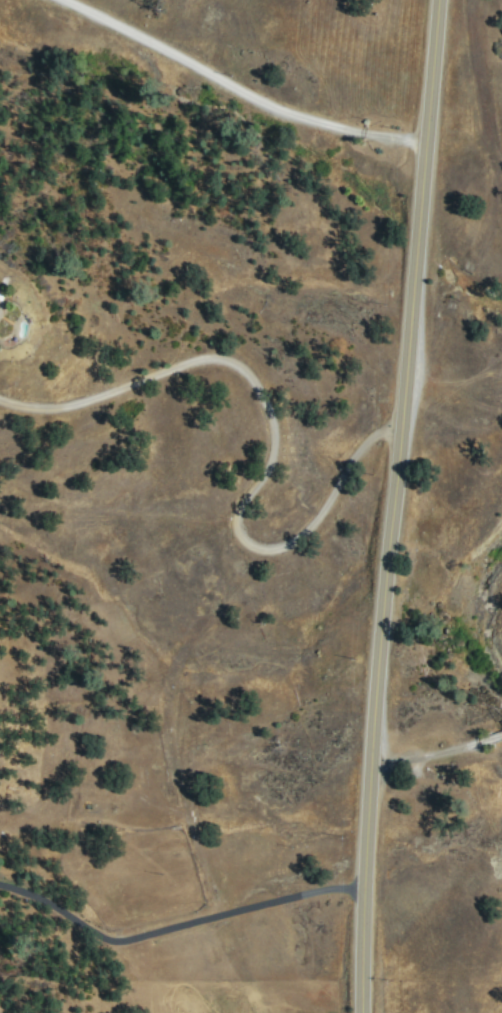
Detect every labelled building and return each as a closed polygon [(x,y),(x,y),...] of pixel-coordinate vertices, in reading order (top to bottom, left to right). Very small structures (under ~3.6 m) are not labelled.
[(2,337),(14,294),(0,290),(0,336),(2,337)]
